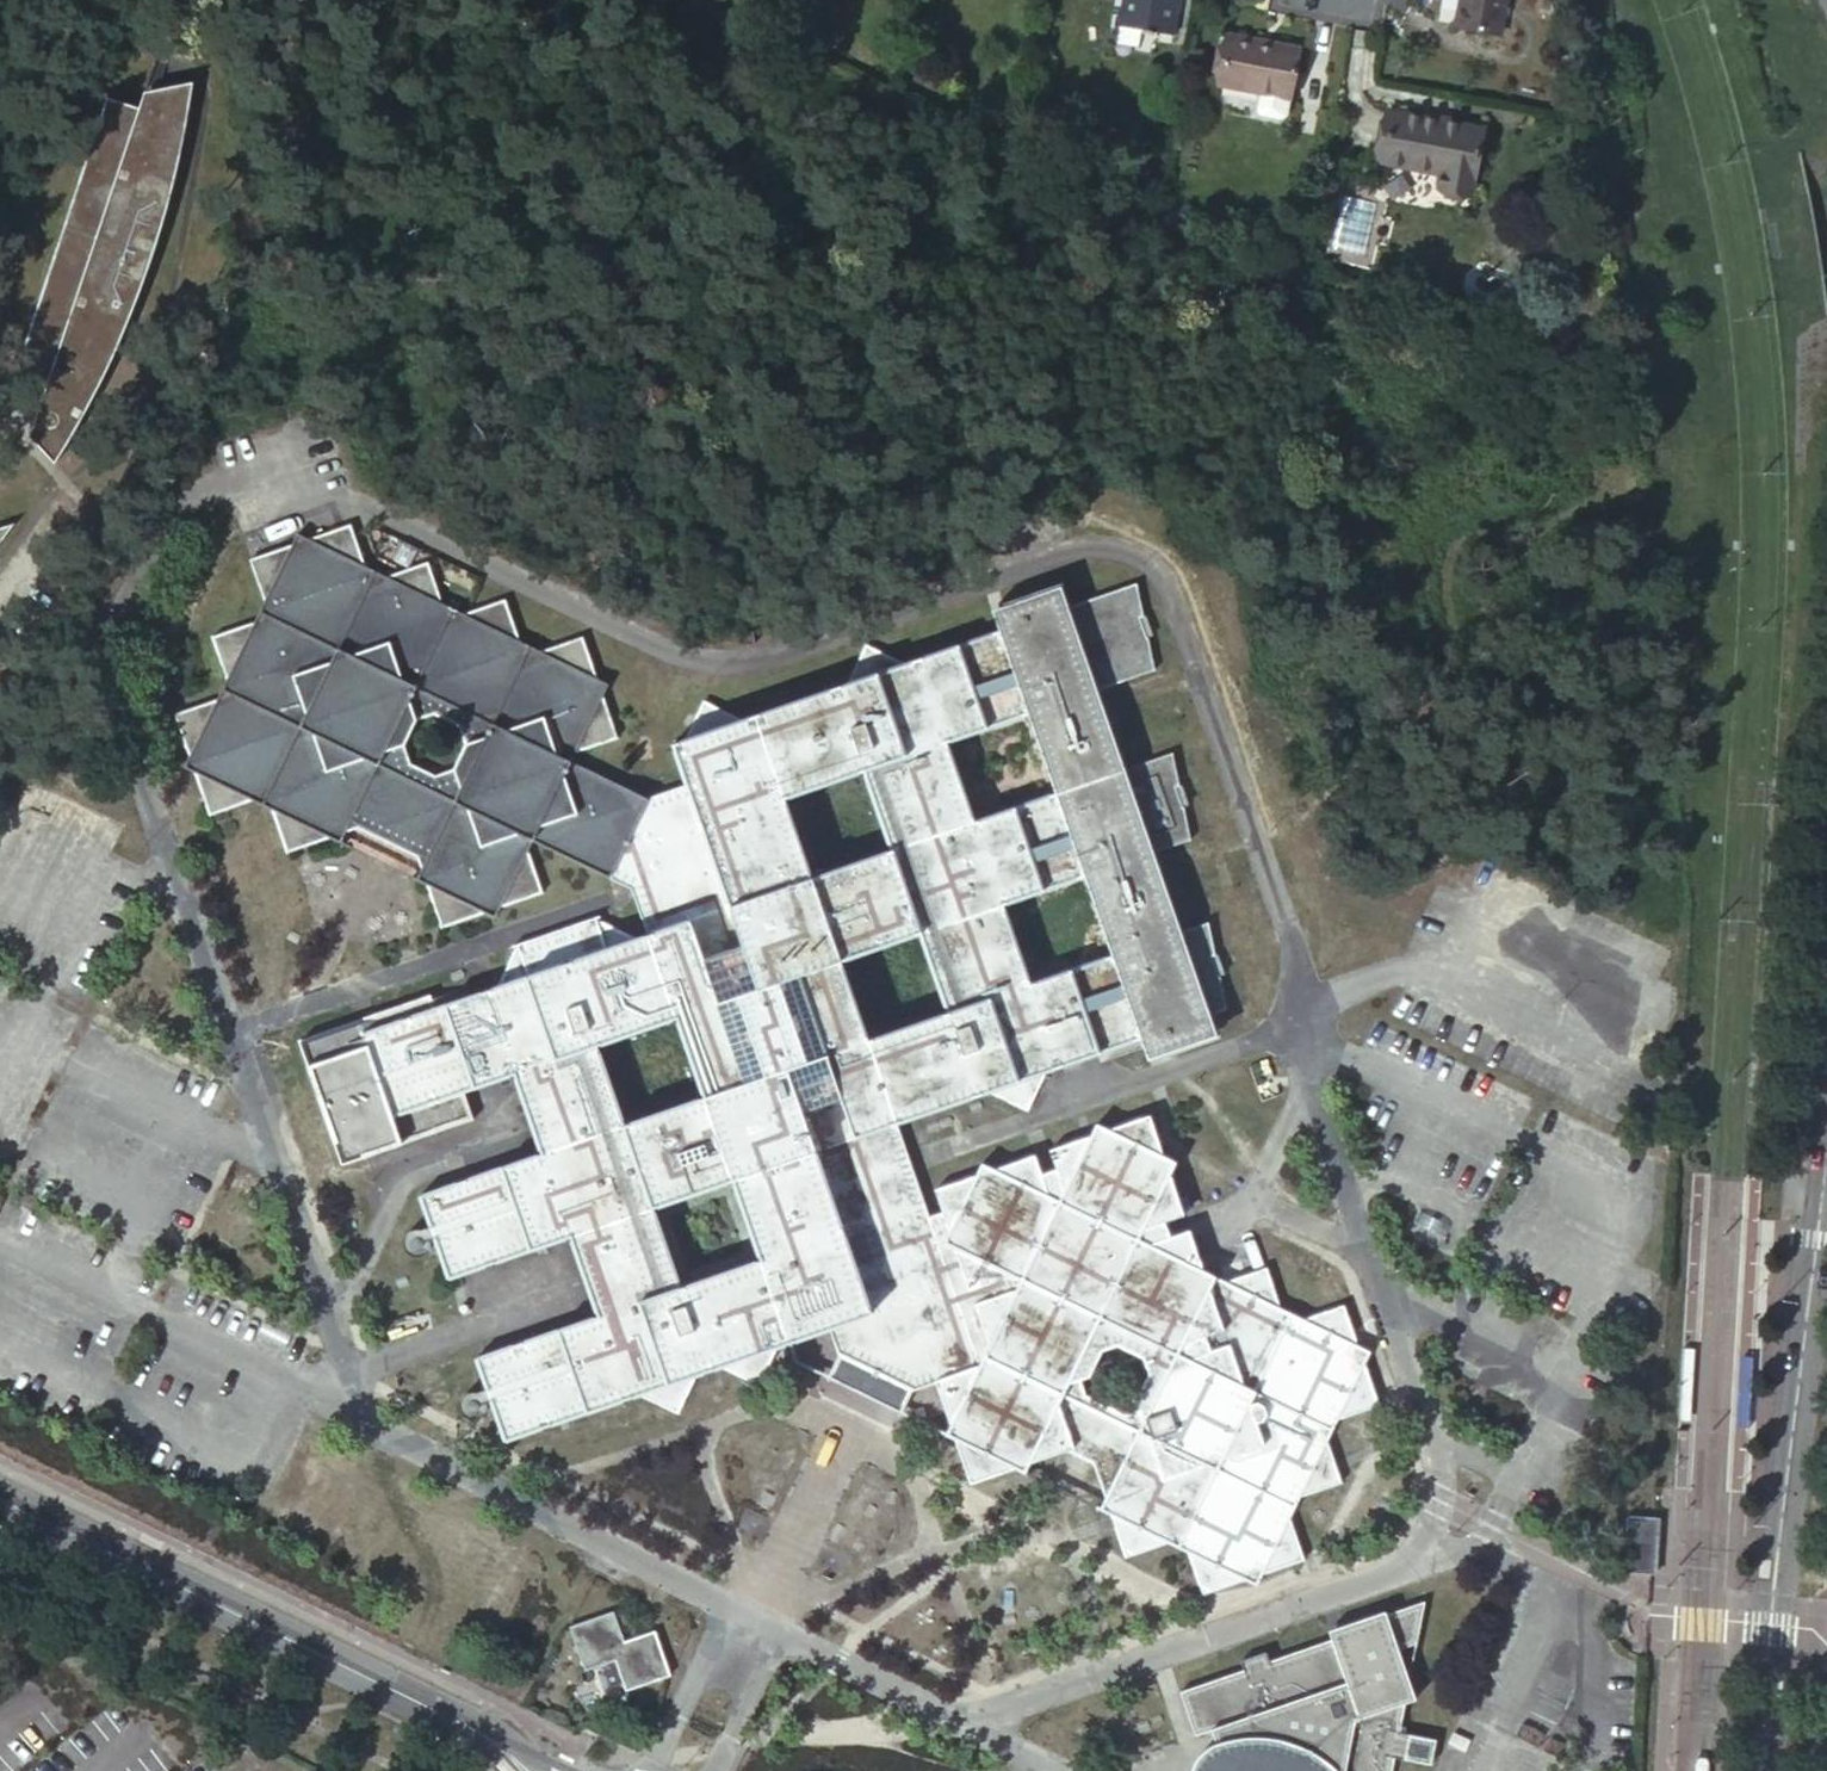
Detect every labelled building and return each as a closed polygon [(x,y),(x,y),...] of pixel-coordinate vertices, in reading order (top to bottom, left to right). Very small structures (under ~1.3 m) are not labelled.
[(1121,25),(1174,34),(1180,0),(1126,0),(1121,25)] [(1458,18),(1504,28),(1509,0),(1461,0),(1458,18)] [(1306,49),(1234,35),(1225,86),(1268,93),(1265,111),(1268,116),(1289,120),(1294,116),(1297,99),(1306,49)] [(26,433),(52,461),(56,454),(59,450),(63,442),(68,434),(73,426),(79,414),(87,400),(92,390),(99,375),(106,360),(114,344),(119,333),(122,324),(126,316),(130,305),(133,297),(137,287),(142,273),(146,263),(150,251),(152,244),(154,237),(158,226),(161,216),(164,204),(167,191),(170,181),(172,172),(175,159),(177,149),(180,137),(182,127),(184,116),(186,105),(187,95),(189,85),(190,78),(155,85),(152,96),(140,91),(136,103),(106,92),(11,378),(42,388),(26,433)] [(1483,121),(1388,102),(1378,153),(1440,165),(1437,179),(1471,186),(1483,121)] [(4,531),(12,520),(0,525),(0,537),(4,531)] [(254,800),(276,856),(349,833),(383,849),(406,863),(430,933),(535,895),(514,836),(523,832),(529,849),(599,881),(611,862),(626,867),(638,898),(650,933),(636,938),(593,919),(515,944),(496,985),(443,1003),(369,1028),(397,1111),(471,1086),(515,1071),(543,1152),(499,1167),(424,1192),(452,1275),(527,1250),(571,1235),(597,1314),(551,1330),(475,1355),(503,1438),(579,1413),(635,1394),(680,1416),(701,1372),(717,1366),(753,1383),(782,1329),(801,1337),(834,1327),(842,1353),(873,1368),(912,1387),(934,1380),(969,1485),(1050,1458),(1075,1471),(1098,1480),(1124,1560),(1173,1542),(1186,1548),(1203,1595),(1247,1580),(1257,1585),(1261,1576),(1306,1561),(1289,1513),(1298,1497),(1344,1484),(1326,1436),(1335,1422),(1383,1406),(1364,1358),(1371,1344),(1354,1334),(1343,1302),(1307,1314),(1279,1303),(1265,1268),(1231,1276),(1215,1265),(1196,1251),(1187,1223),(1167,1230),(1163,1218),(1183,1212),(1168,1168),(1176,1150),(1159,1142),(1149,1107),(1111,1120),(1097,1112),(1090,1127),(1050,1141),(1058,1161),(1041,1166),(1034,1147),(997,1160),(982,1153),(974,1169),(932,1184),(941,1208),(930,1211),(913,1160),(900,1122),(919,1115),(940,1108),(958,1102),(969,1099),(976,1096),(992,1091),(1028,1108),(1037,1090),(1047,1069),(1060,1064),(1105,1049),(1139,1038),(1110,954),(1077,966),(1070,968),(1032,981),(1026,962),(1004,900),(1026,892),(1045,886),(1083,873),(1075,852),(1072,841),(1069,832),(1055,793),(1018,805),(1006,809),(977,819),(966,785),(950,739),(971,731),(990,725),(1011,718),(1028,712),(1021,692),(1019,686),(1017,680),(1015,675),(1000,629),(982,635),(963,642),(962,642),(954,645),(929,653),(914,658),(867,637),(842,683),(837,684),(798,697),(790,700),(759,710),(703,688),(679,737),(694,782),(638,801),(568,769),(564,756),(610,742),(573,639),(515,659),(494,603),(436,621),(416,568),(361,585),(339,529),(238,563),(258,620),(200,642),(219,697),(161,718),(198,820),(254,800)] [(993,607),(1000,629),(1015,675),(1017,680),(1019,686),(1021,692),(1028,712),(1055,793),(1069,832),(1072,841),(1075,852),(1083,873),(1110,954),(1120,982),(1126,1000),(1139,1038),(1147,1058),(1159,1054),(1172,1049),(1219,1033),(1212,1012),(1227,1007),(1220,974),(1209,919),(1181,929),(1153,850),(1191,837),(1185,809),(1172,749),(1124,766),(1096,687),(1154,667),(1135,579),(1073,603),(1065,582),(993,607)] [(1620,1566),(1651,1568),(1655,1511),(1624,1509),(1620,1566)] [(1398,1757),(1433,1762),(1437,1737),(1402,1729),(1408,1701),(1418,1697),(1403,1646),(1418,1641),(1426,1599),(1390,1612),(1388,1609),(1332,1628),(1334,1637),(1271,1658),(1268,1649),(1242,1658),(1246,1667),(1182,1690),(1197,1734),(1210,1729),(1217,1740),(1243,1734),(1264,1737),(1284,1740),(1299,1745),(1315,1751),(1330,1759),(1341,1770),(1342,1770),(1395,1770),(1398,1757)] [(616,1691),(660,1676),(645,1632),(615,1643),(610,1628),(604,1612),(560,1627),(575,1671),(606,1661),(616,1691)] [(1341,1770),(1330,1759),(1315,1751),(1299,1745),(1284,1740),(1264,1737),(1243,1734),(1217,1740),(1210,1745),(1198,1754),(1190,1770),(1342,1770),(1341,1770)]
